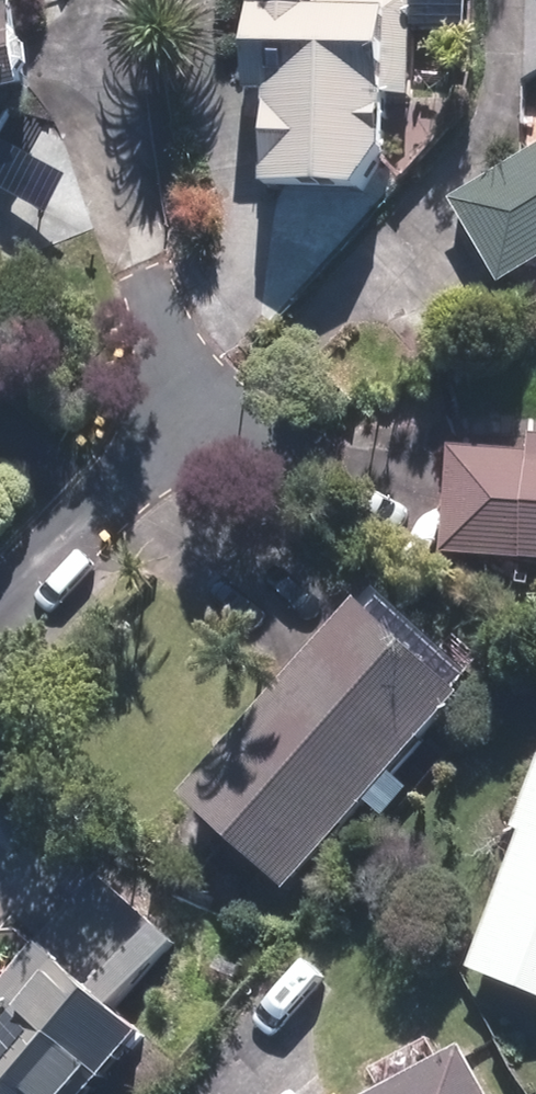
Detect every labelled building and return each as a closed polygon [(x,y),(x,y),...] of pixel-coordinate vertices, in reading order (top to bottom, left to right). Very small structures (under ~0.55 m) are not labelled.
[(39,98),(26,14),(5,17),(2,0),(0,0),(0,105),(39,98)] [(373,192),(400,152),(401,98),(421,98),(422,0),(326,0),(326,12),(262,11),(262,99),(280,99),(278,190),(373,192)] [(459,208),(508,291),(535,275),(535,162),(459,208)] [(453,558),(535,564),(535,454),(461,450),(453,558)] [(196,802),(295,894),(475,701),(377,610),(196,802)] [(535,994),(535,856),(486,972),(535,994)] [(143,1036),(112,1010),(172,943),(105,883),(0,1001),(0,1093),(91,1093),(143,1036)] [(468,1053),(391,1093),(490,1093),(468,1053)]
